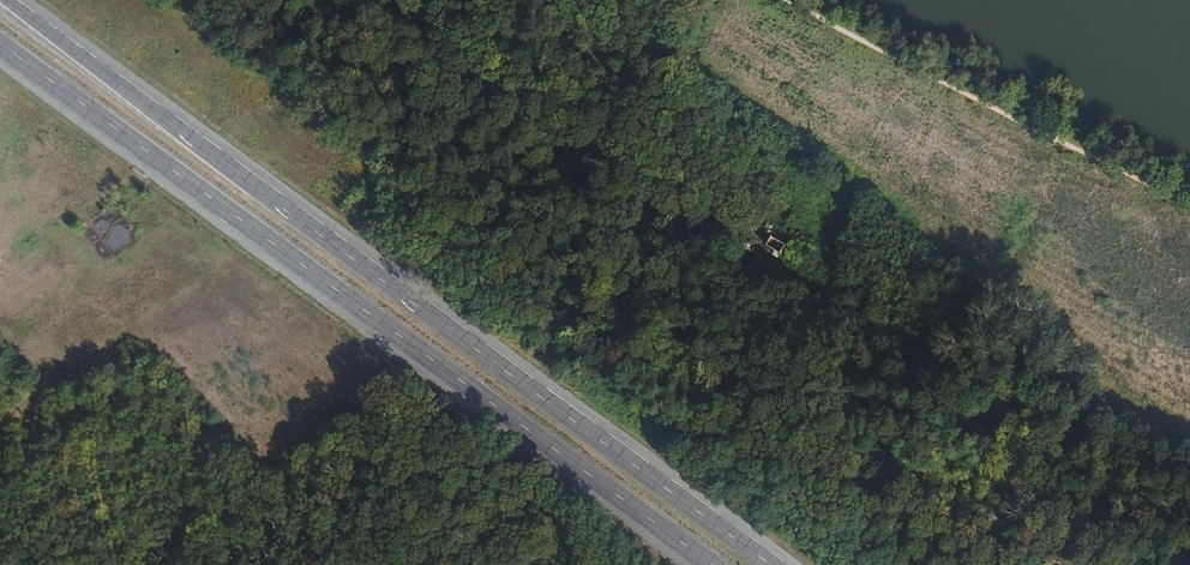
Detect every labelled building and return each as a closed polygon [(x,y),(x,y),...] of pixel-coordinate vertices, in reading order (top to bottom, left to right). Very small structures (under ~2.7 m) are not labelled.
[(741,216),(737,223),(748,230),(753,222),(741,216)] [(770,232),(753,222),(748,230),(746,234),(768,247),(778,252),(788,237),(772,229),(770,232)] [(768,247),(746,234),(739,247),(728,266),(750,279),(768,247)] [(739,247),(726,240),(715,257),(728,266),(739,247)]
